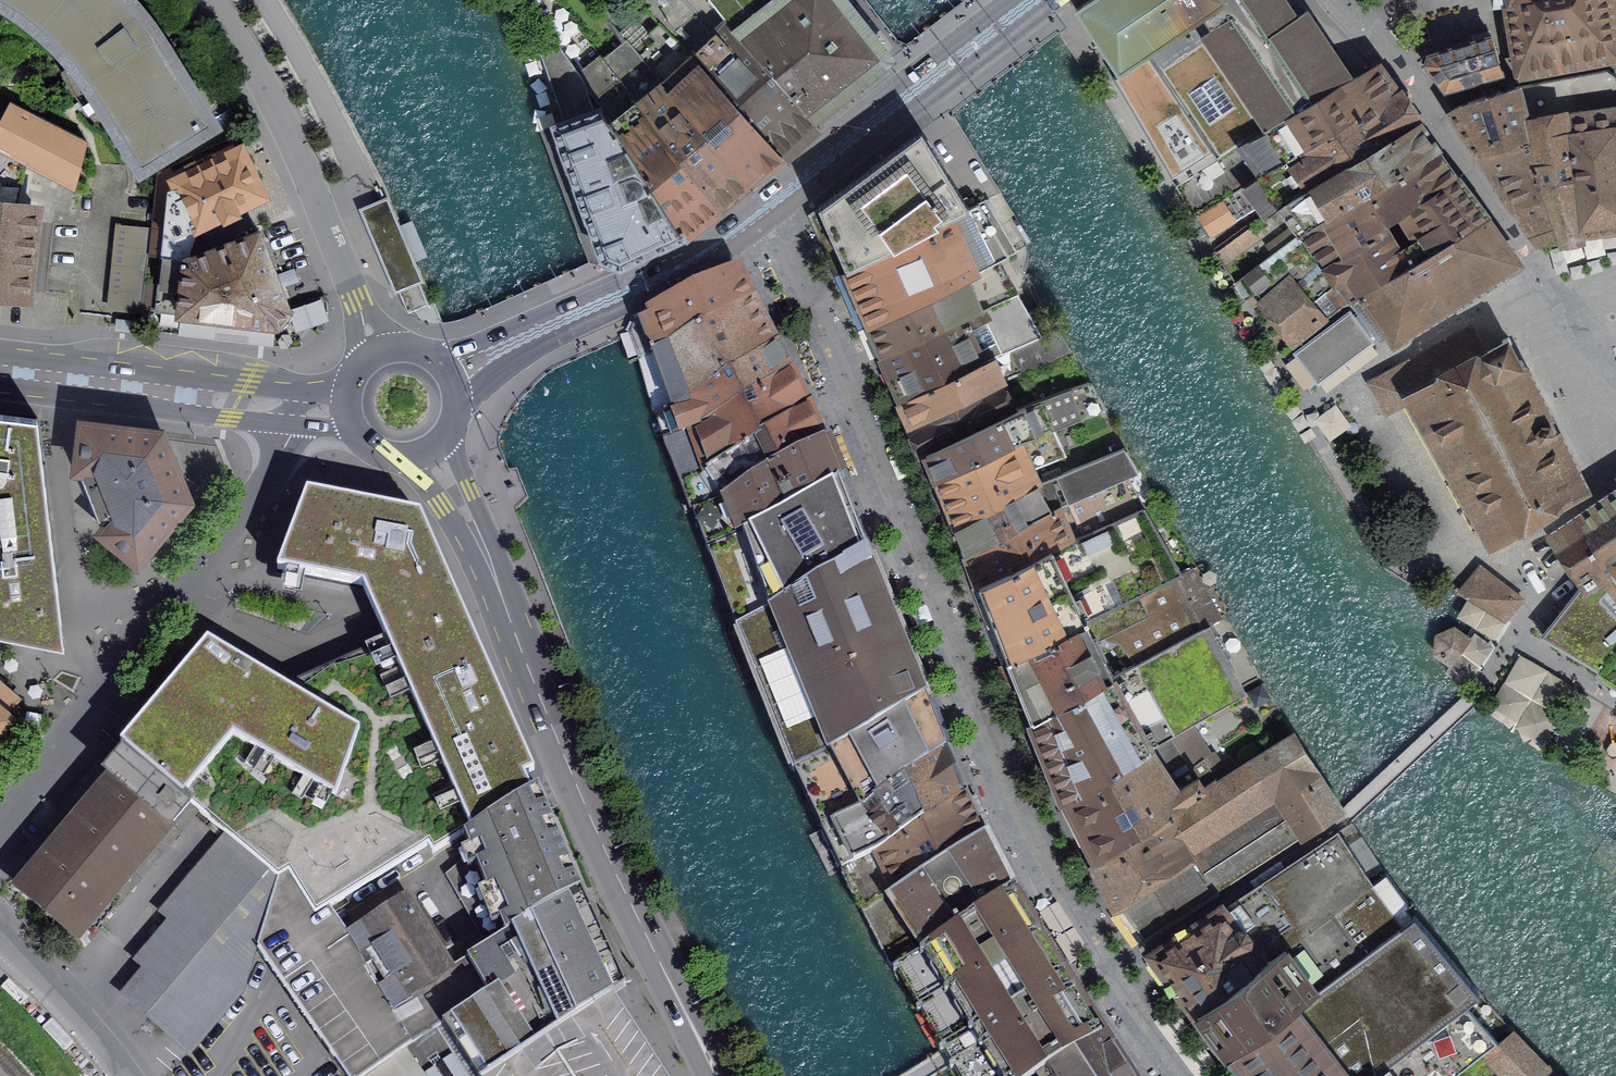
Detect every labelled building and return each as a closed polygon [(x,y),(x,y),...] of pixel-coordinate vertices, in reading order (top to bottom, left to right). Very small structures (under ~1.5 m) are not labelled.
[(22,10),(40,24),(63,45),(78,63),(68,70),(81,93),(97,113),(107,106),(142,163),(210,120),(191,90),(166,50),(154,31),(139,12),(129,0),(6,0),(22,10)] [(661,23),(781,155),(785,159),(820,127),(810,115),(713,0),(639,0),(661,23)] [(810,115),(872,67),(884,57),(869,38),(839,0),(713,0),(810,115)] [(1224,0),(1088,0),(1075,9),(1119,73),(1224,0)] [(1176,185),(1252,138),(1267,129),(1287,118),(1312,104),(1335,90),(1353,79),(1307,10),(1297,17),(1286,0),(1224,0),(1119,73),(1113,77),(1176,185)] [(1607,0),(1532,0),(1500,5),(1500,8),(1510,6),(1512,18),(1504,19),(1506,32),(1513,31),(1514,38),(1511,38),(1512,47),(1515,47),(1519,68),(1614,50),(1607,0)] [(661,23),(634,48),(748,182),(766,167),(781,155),(661,23)] [(1445,90),(1502,73),(1492,34),(1429,53),(1426,63),(1445,90)] [(627,39),(604,59),(719,206),(735,193),(748,182),(634,48),(627,39)] [(553,124),(600,255),(620,263),(659,245),(683,234),(638,157),(586,86),(560,47),(542,53),(565,120),(553,124)] [(593,80),(586,86),(638,157),(683,234),(705,217),(719,206),(604,59),(587,72),(593,80)] [(1389,97),(1395,93),(1375,66),(1353,79),(1335,90),(1312,104),(1287,118),(1267,129),(1252,138),(1176,185),(1195,216),(1196,216),(1204,211),(1231,195),(1252,181),(1266,172),(1272,168),(1288,158),(1314,144),(1327,136),(1336,131),(1359,117),(1376,106),(1381,103),(1389,97)] [(1582,230),(1610,227),(1615,226),(1615,76),(1612,73),(1608,69),(1521,85),(1530,122),(1562,117),(1578,207),(1580,223),(1582,230)] [(1458,119),(1480,155),(1505,146),(1515,143),(1531,136),(1533,135),(1530,122),(1521,85),(1480,97),(1460,104),(1451,109),(1458,119)] [(1412,128),(1417,124),(1395,93),(1389,97),(1381,103),(1376,106),(1359,117),(1336,131),(1327,136),(1314,144),(1288,158),(1272,168),(1266,172),(1252,181),(1254,183),(1260,189),(1274,207),(1273,208),(1274,209),(1275,210),(1280,206),(1292,196),(1348,165),(1381,146),(1399,134),(1412,128)] [(0,120),(0,136),(28,151),(78,177),(87,141),(10,101),(0,120)] [(1531,136),(1561,234),(1582,230),(1580,223),(1578,207),(1562,117),(1530,122),(1533,135),(1531,136)] [(1432,153),(1436,150),(1417,124),(1412,128),(1399,134),(1381,146),(1348,165),(1292,196),(1280,206),(1280,207),(1283,205),(1301,230),(1298,233),(1299,234),(1312,224),(1334,209),(1367,189),(1417,161),(1432,153)] [(922,131),(819,206),(847,270),(969,208),(922,131)] [(26,296),(34,228),(11,226),(13,207),(14,207),(28,151),(0,136),(0,292),(26,296)] [(1505,146),(1480,155),(1514,209),(1523,222),(1539,238),(1561,234),(1531,136),(1515,143),(1505,146)] [(169,166),(158,172),(152,228),(150,254),(163,256),(186,258),(199,224),(221,213),(224,220),(240,213),(237,206),(258,195),(259,197),(263,195),(239,147),(236,149),(236,151),(176,179),(169,166)] [(1312,224),(1299,234),(1235,282),(1247,301),(1261,290),(1267,298),(1288,280),(1309,306),(1328,293),(1339,308),(1352,299),(1361,293),(1459,235),(1487,217),(1436,150),(1432,153),(1417,161),(1367,189),(1334,209),(1312,224)] [(1204,211),(1196,216),(1209,236),(1254,207),(1254,193),(1260,189),(1254,183),(1252,181),(1231,195),(1204,211)] [(969,208),(847,270),(871,324),(999,260),(1014,253),(983,201),(969,208)] [(380,216),(369,220),(408,313),(430,304),(390,211),(380,216)] [(1455,302),(1519,262),(1487,217),(1459,235),(1361,293),(1370,305),(1352,319),(1349,315),(1299,354),(1319,380),(1369,342),(1367,339),(1384,326),(1394,340),(1455,302)] [(150,254),(152,228),(119,225),(111,309),(142,312),(147,254),(150,254)] [(289,309),(259,231),(186,258),(163,256),(156,310),(276,325),(289,309)] [(1018,292),(999,260),(871,324),(884,354),(1018,292)] [(636,324),(632,333),(641,359),(666,349),(750,301),(744,288),(738,276),(636,324)] [(1263,301),(1295,342),(1321,321),(1309,306),(1288,280),(1267,298),(1263,301)] [(1018,292),(884,354),(905,400),(1004,351),(1043,335),(1018,292)] [(666,349),(641,359),(657,416),(675,410),(688,404),(773,345),(763,325),(750,301),(666,349)] [(1004,351),(905,400),(916,423),(993,384),(1032,368),(1030,364),(1069,347),(1058,328),(1043,335),(1004,351)] [(1385,383),(1398,406),(1410,399),(1412,403),(1414,402),(1492,541),(1577,491),(1578,494),(1586,489),(1581,478),(1579,479),(1568,457),(1569,456),(1566,448),(1564,449),(1553,427),(1555,427),(1553,423),(1551,419),(1549,420),(1539,399),(1541,398),(1537,390),(1535,391),(1525,371),(1528,369),(1522,360),(1520,361),(1511,345),(1513,344),(1509,337),(1502,341),(1503,343),(1484,352),(1470,328),(1395,369),(1399,376),(1385,383)] [(675,410),(657,416),(666,442),(695,430),(788,371),(780,356),(773,345),(688,404),(675,410)] [(695,430),(666,442),(694,511),(722,500),(765,472),(822,442),(809,411),(788,371),(695,430)] [(1007,414),(929,451),(927,452),(938,478),(1020,439),(1044,430),(1051,427),(1052,430),(1102,410),(1105,408),(1089,382),(1007,414)] [(993,384),(916,423),(929,451),(1007,414),(993,384)] [(1044,430),(1048,441),(1054,456),(1095,439),(1095,437),(1111,431),(1102,410),(1052,430),(1051,427),(1044,430)] [(49,513),(38,417),(0,412),(0,519),(49,513)] [(160,432),(84,423),(78,467),(81,467),(105,527),(103,529),(137,558),(187,499),(174,466),(160,432)] [(1020,439),(938,478),(957,525),(1041,483),(1026,450),(1048,441),(1044,430),(1020,439)] [(722,500),(694,511),(708,551),(737,540),(771,523),(838,483),(831,466),(822,442),(765,472),(722,500)] [(1041,483),(957,525),(968,552),(1054,509),(1126,478),(1139,472),(1124,447),(1041,483)] [(1054,509),(968,552),(973,568),(980,584),(1075,538),(1143,507),(1126,478),(1054,509)] [(708,551),(737,629),(770,613),(867,554),(852,517),(838,483),(771,523),(737,540),(708,551)] [(1599,668),(1607,658),(1615,646),(1615,493),(1590,511),(1554,534),(1585,580),(1542,635),(1599,668)] [(379,624),(386,640),(461,607),(454,592),(421,516),(307,494),(278,571),(363,588),(379,624)] [(1075,538),(980,584),(1000,638),(1009,658),(1086,622),(1085,621),(1169,579),(1181,574),(1143,507),(1075,538)] [(49,513),(0,519),(0,632),(64,645),(49,513)] [(737,629),(794,773),(867,737),(926,699),(896,627),(867,554),(770,613),(737,629)] [(1181,574),(1169,579),(1195,631),(1204,626),(1221,616),(1193,568),(1181,574)] [(1506,619),(1522,599),(1482,568),(1461,593),(1506,619)] [(1086,622),(1009,658),(1014,673),(1021,688),(1027,703),(1033,719),(1113,676),(1104,657),(1099,660),(1092,646),(1106,639),(1118,642),(1119,643),(1113,649),(1128,667),(1195,631),(1169,579),(1085,621),(1086,622)] [(534,772),(461,607),(386,640),(471,831),(531,792),(524,777),(534,772)] [(1113,676),(1033,719),(1041,738),(1049,759),(1057,779),(1066,799),(1147,750),(1191,725),(1242,695),(1204,626),(1195,631),(1128,667),(1113,676)] [(1437,652),(1449,661),(1466,639),(1453,629),(1438,635),(1437,652)] [(464,835),(471,831),(386,640),(282,687),(207,643),(120,746),(126,751),(190,804),(228,836),(278,878),(288,872),(315,915),(330,906),(428,846),(433,853),(464,835)] [(1607,658),(1599,668),(1595,673),(1615,686),(1615,646),(1607,658)] [(1550,736),(1575,679),(1518,653),(1493,710),(1550,736)] [(1262,685),(1250,692),(1257,704),(1269,697),(1262,685)] [(794,773),(821,830),(859,813),(947,751),(936,725),(926,699),(867,737),(794,773)] [(1206,747),(1191,725),(1147,750),(1066,799),(1079,827),(1096,859),(1218,778),(1226,772),(1213,752),(1177,776),(1183,785),(1178,789),(1166,772),(1206,747)] [(1218,778),(1096,859),(1106,879),(1115,897),(1120,904),(1194,856),(1188,848),(1263,799),(1269,806),(1319,773),(1294,733),(1219,781),(1218,778)] [(112,779),(19,889),(78,938),(190,804),(126,751),(106,774),(112,779)] [(821,830),(841,869),(879,854),(965,795),(959,780),(953,765),(947,751),(859,813),(821,830)] [(1194,856),(1120,904),(1144,938),(1342,807),(1319,773),(1269,806),(1242,824),(1253,842),(1214,868),(1205,856),(1197,861),(1194,856)] [(445,875),(486,946),(581,890),(543,797),(538,787),(531,792),(471,831),(464,835),(469,845),(473,853),(445,875)] [(841,869),(863,913),(984,836),(971,809),(965,795),(879,854),(841,869)] [(1338,831),(1155,952),(1198,1010),(1373,882),(1338,831)] [(278,878),(228,836),(162,914),(173,922),(139,963),(148,971),(126,997),(190,1051),(247,984),(258,946),(278,878)] [(890,967),(893,965),(906,957),(907,959),(962,926),(1009,891),(1011,889),(996,861),(984,836),(863,913),(890,967)] [(442,1024),(412,1045),(350,936),(342,924),(330,906),(315,915),(288,872),(278,878),(258,946),(274,969),(347,1075),(476,1075),(442,1024)] [(1402,923),(1373,882),(1198,1010),(1218,1038),(1229,1052),(1400,924),(1402,923)] [(476,1075),(486,1075),(544,1037),(612,996),(627,988),(581,890),(486,946),(467,958),(487,994),(442,1024),(476,1075)] [(958,1075),(1039,1075),(1101,1038),(1067,984),(1048,954),(1028,923),(1009,891),(962,926),(907,959),(906,957),(893,965),(947,1057),(958,1075)] [(404,901),(350,936),(412,1045),(442,1024),(487,994),(467,958),(449,970),(404,901)] [(1400,924),(1229,1052),(1247,1075),(1369,1075),(1442,1021),(1462,998),(1400,924)] [(612,996),(544,1037),(486,1075),(664,1075),(612,996)] [(1369,1075),(1451,1075),(1498,1039),(1462,998),(1442,1021),(1369,1075)] [(1511,1075),(1534,1075),(1547,1066),(1513,1030),(1487,1051),(1511,1075)] [(1103,1037),(1101,1038),(1039,1075),(1128,1075),(1103,1037)] [(1465,1068),(1472,1075),(1488,1075),(1475,1060),(1465,1068)]
